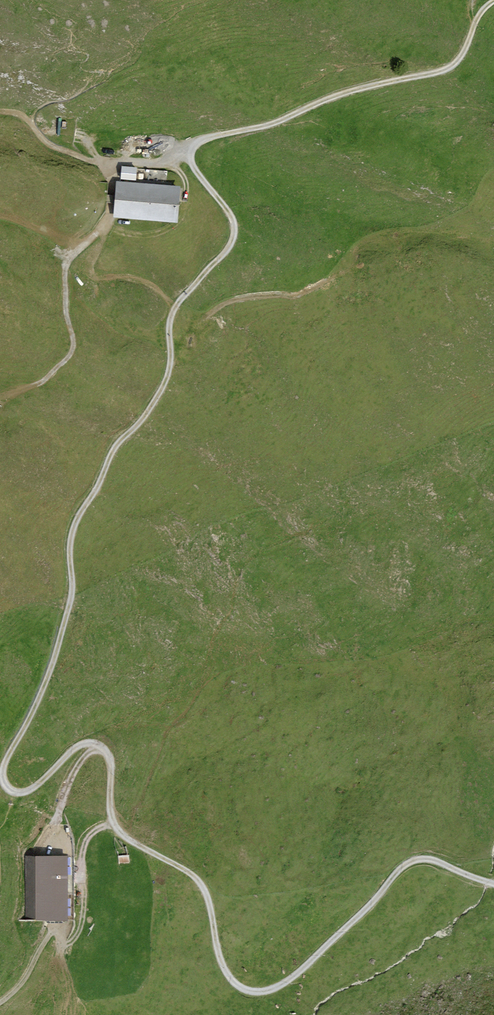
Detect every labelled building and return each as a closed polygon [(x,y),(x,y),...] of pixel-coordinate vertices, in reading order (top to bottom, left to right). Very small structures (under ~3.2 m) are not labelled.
[(121,178),(135,179),(136,169),(122,168),(121,178)] [(123,185),(121,217),(188,223),(191,191),(123,185)] [(67,856),(25,856),(25,920),(67,920),(67,856)]
